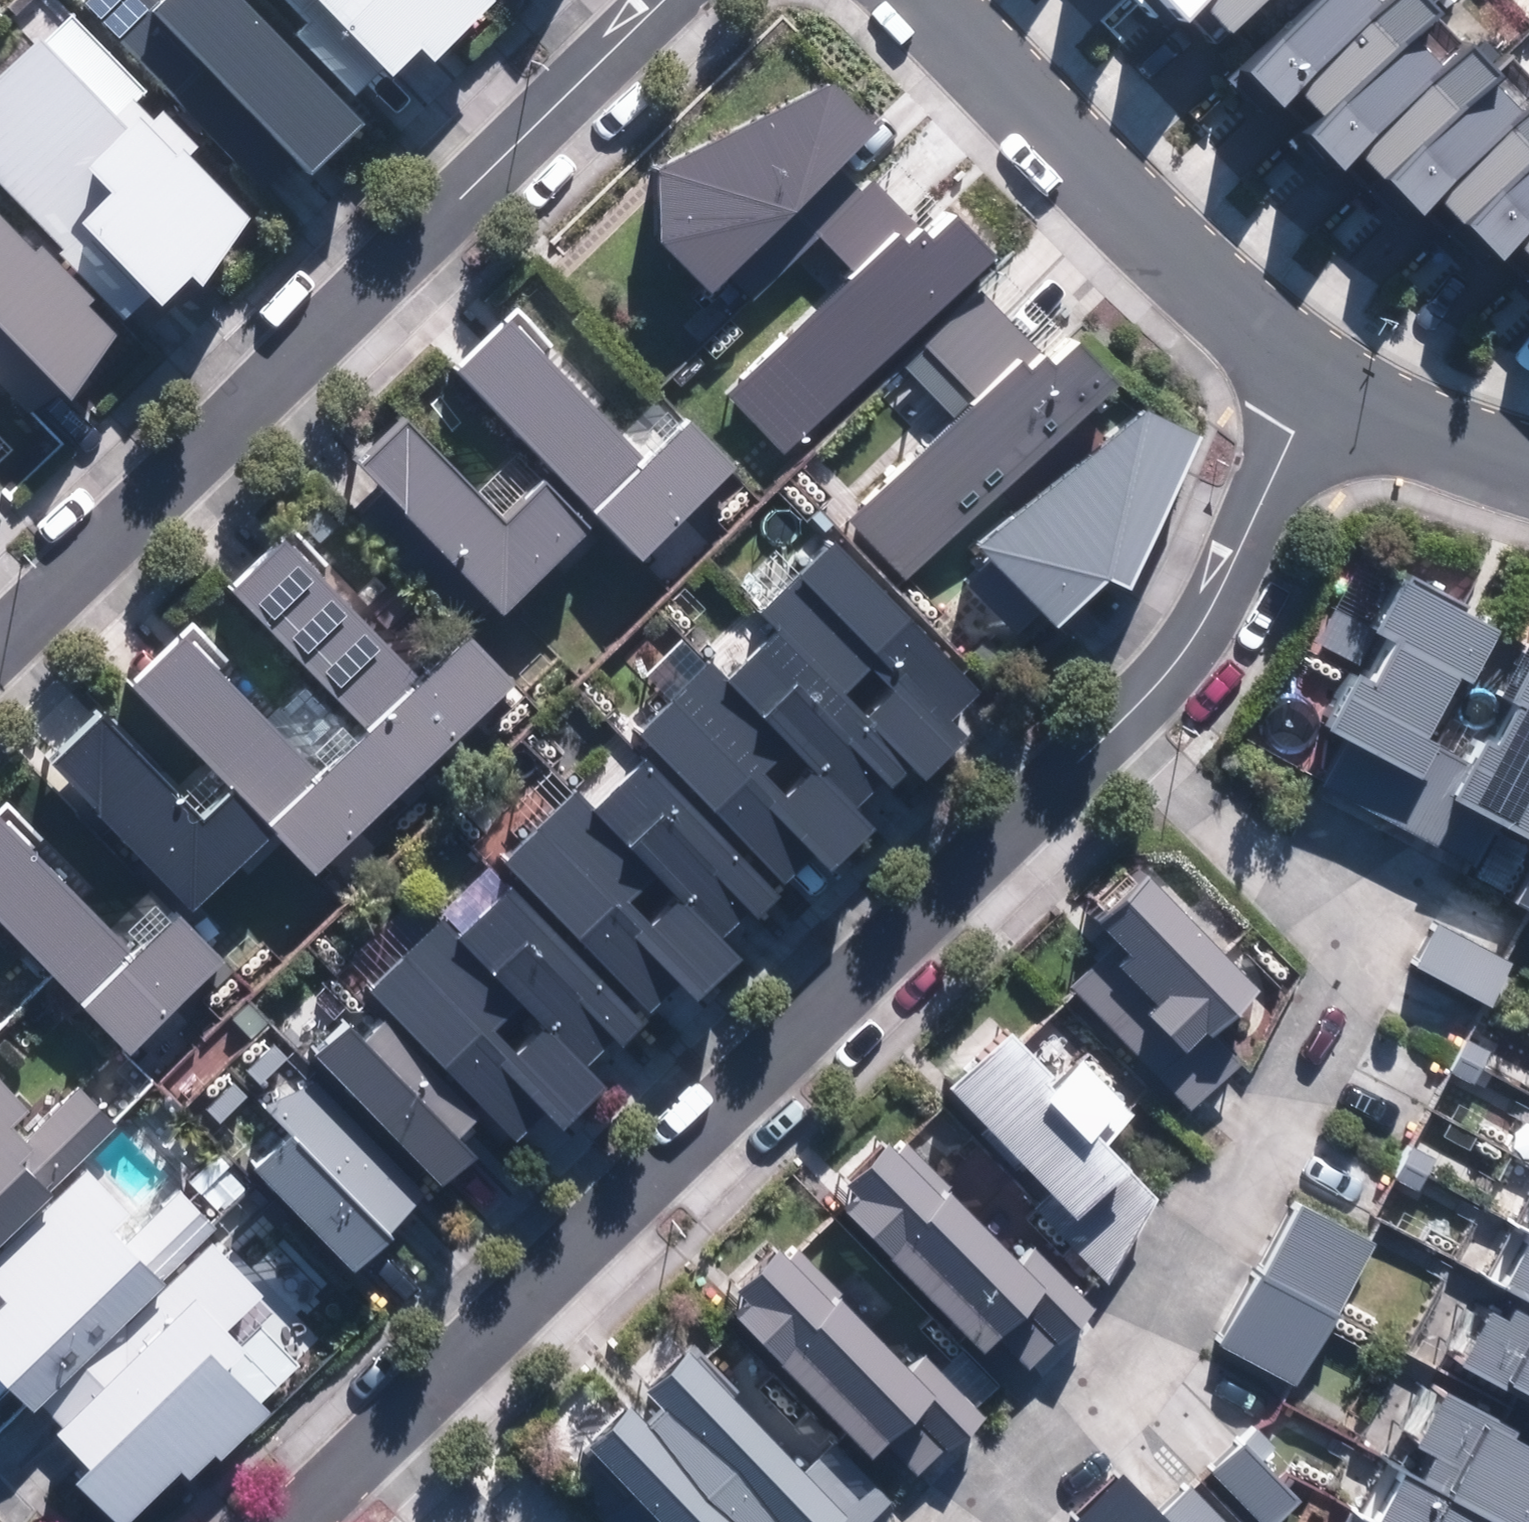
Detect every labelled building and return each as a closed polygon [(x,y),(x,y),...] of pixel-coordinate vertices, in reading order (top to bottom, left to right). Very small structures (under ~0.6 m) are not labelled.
[(144,10),(135,0),(86,0),(79,6),(258,190),(288,161),(305,178),(358,125),(236,0),(154,0),(144,10)] [(300,24),(288,36),(348,98),(375,72),(383,80),(414,52),(428,66),(490,2),(488,0),(277,0),(300,24)] [(1259,0),(1151,0),(1181,30),(1198,13),(1222,37),(1259,0)] [(1514,115),(1483,85),(1487,81),(1452,47),(1432,68),(1402,40),(1425,15),(1409,0),(1381,0),(1372,9),(1363,0),(1313,0),(1238,79),(1273,113),(1288,97),(1318,126),(1304,140),(1340,174),(1351,163),(1413,222),(1426,208),(1490,268),(1506,251),(1528,273),(1528,99),(1514,115)] [(143,93),(66,13),(0,78),(0,188),(60,250),(54,255),(93,296),(119,323),(145,298),(155,309),(184,280),(195,291),(246,220),(185,157),(195,147),(160,110),(149,120),(133,103),(143,93)] [(723,378),(780,438),(989,243),(941,192),(914,217),(874,175),(861,186),(832,156),(871,119),(827,69),(654,159),(647,215),(702,274),(718,259),(746,288),(791,246),(825,282),(723,378)] [(114,333),(0,216),(0,336),(66,404),(114,333)] [(903,569),(1102,375),(1065,337),(1041,360),(1028,348),(968,286),(892,360),(948,417),(849,513),(903,569)] [(619,440),(592,412),(605,400),(518,308),(451,371),(632,561),(731,467),(684,418),(675,426),(656,406),(619,440)] [(1118,572),(1188,420),(1136,392),(961,528),(1047,612),(1092,561),(1118,572)] [(564,576),(598,545),(514,452),(471,491),(400,412),(348,460),(491,617),(551,562),(564,576)] [(435,625),(402,658),(319,575),(328,567),(283,523),(219,587),(343,711),(364,731),(419,675),(451,641),(435,625)] [(941,724),(974,691),(824,541),(790,575),(941,724)] [(1422,743),(1427,734),(1413,726),(1445,669),(1459,676),(1487,625),(1388,571),(1362,625),(1378,634),(1357,673),(1341,665),(1312,719),(1398,766),(1420,779),(1395,820),(1424,837),(1450,795),(1528,842),(1528,841),(1528,645),(1519,639),(1492,690),(1502,696),(1478,736),(1471,732),(1453,762),(1422,743)] [(790,575),(753,612),(770,629),(905,764),(917,776),(954,738),(941,724),(790,575)] [(322,774),(355,741),(334,721),(302,755),(218,673),(231,660),(189,619),(121,690),(220,787),(267,832),(322,774)] [(770,629),(719,679),(854,814),(905,764),(770,629)] [(509,678),(461,631),(451,641),(419,675),(364,731),(355,741),(322,774),(267,832),(314,876),(509,678)] [(821,869),(866,825),(854,814),(719,679),(701,661),(626,737),(642,752),(777,888),(808,857),(821,869)] [(267,832),(220,787),(198,810),(100,715),(41,776),(186,916),(267,832)] [(746,919),(777,888),(642,752),(586,808),(713,935),(738,910),(746,919)] [(689,998),(732,954),(713,935),(586,808),(569,791),(492,868),(506,883),(643,1019),(676,985),(689,998)] [(110,930),(0,818),(0,927),(123,1052),(222,956),(171,905),(164,912),(146,894),(110,930)] [(1511,898),(1528,907),(1528,863),(1511,898)] [(1247,982),(1135,866),(1089,913),(1123,948),(1108,962),(1075,994),(1181,1105),(1232,1057),(1201,1026),(1247,982)] [(615,1046),(643,1019),(506,883),(450,939),(573,1062),(602,1033),(615,1046)] [(550,1118),(590,1079),(573,1062),(450,939),(428,917),(356,990),(378,1012),(472,1106),(504,1139),(538,1105),(550,1118)] [(1510,962),(1435,922),(1412,964),(1487,1004),(1510,962)] [(378,1012),(353,1037),(447,1131),(472,1106),(378,1012)] [(1030,1203),(1106,1278),(1145,1189),(1099,1144),(1140,1103),(1088,1053),(1080,1061),(1055,1036),(1037,1055),(995,1013),(932,1077),(941,1084),(1046,1187),(1030,1203)] [(336,1020),(306,1049),(433,1176),(462,1146),(447,1131),(353,1037),(336,1020)] [(1456,1077),(1383,1035),(1342,1094),(1411,1142),(1456,1077)] [(283,1069),(252,1100),(276,1124),(378,1228),(410,1197),(283,1069)] [(110,1121),(69,1080),(34,1115),(0,1082),(0,1232),(110,1121)] [(378,1228),(276,1124),(242,1157),(344,1261),(378,1228)] [(1023,1232),(1003,1251),(899,1139),(887,1150),(876,1137),(838,1173),(850,1186),(834,1202),(965,1343),(982,1327),(1022,1370),(1091,1305),(1023,1232)] [(207,1233),(217,1224),(186,1190),(172,1176),(131,1213),(84,1161),(29,1211),(37,1220),(0,1254),(0,1377),(22,1401),(25,1399),(207,1233)] [(1435,1348),(1528,1399),(1528,1174),(1435,1348)] [(1293,1380),(1366,1243),(1288,1202),(1216,1339),(1293,1380)] [(72,1456),(60,1466),(112,1521),(174,1466),(181,1474),(208,1449),(213,1455),(265,1408),(257,1399),(293,1366),(252,1321),(234,1338),(220,1323),(257,1289),(207,1233),(25,1399),(22,1401),(72,1456)] [(724,1308),(900,1490),(976,1411),(915,1347),(897,1363),(794,1249),(784,1259),(767,1243),(731,1280),(741,1291),(724,1308)] [(883,1496),(863,1474),(847,1489),(809,1448),(791,1466),(673,1340),(637,1373),(650,1387),(636,1400),(624,1388),(572,1433),(655,1521),(856,1521),(883,1496)] [(1422,1381),(1351,1521),(1520,1521),(1528,1504),(1528,1434),(1422,1381)] [(1291,1497),(1235,1442),(1206,1471),(1258,1521),(1267,1521),(1291,1497)] [(1062,1506),(1077,1521),(1223,1521),(1185,1481),(1155,1508),(1111,1461),(1062,1506)]
